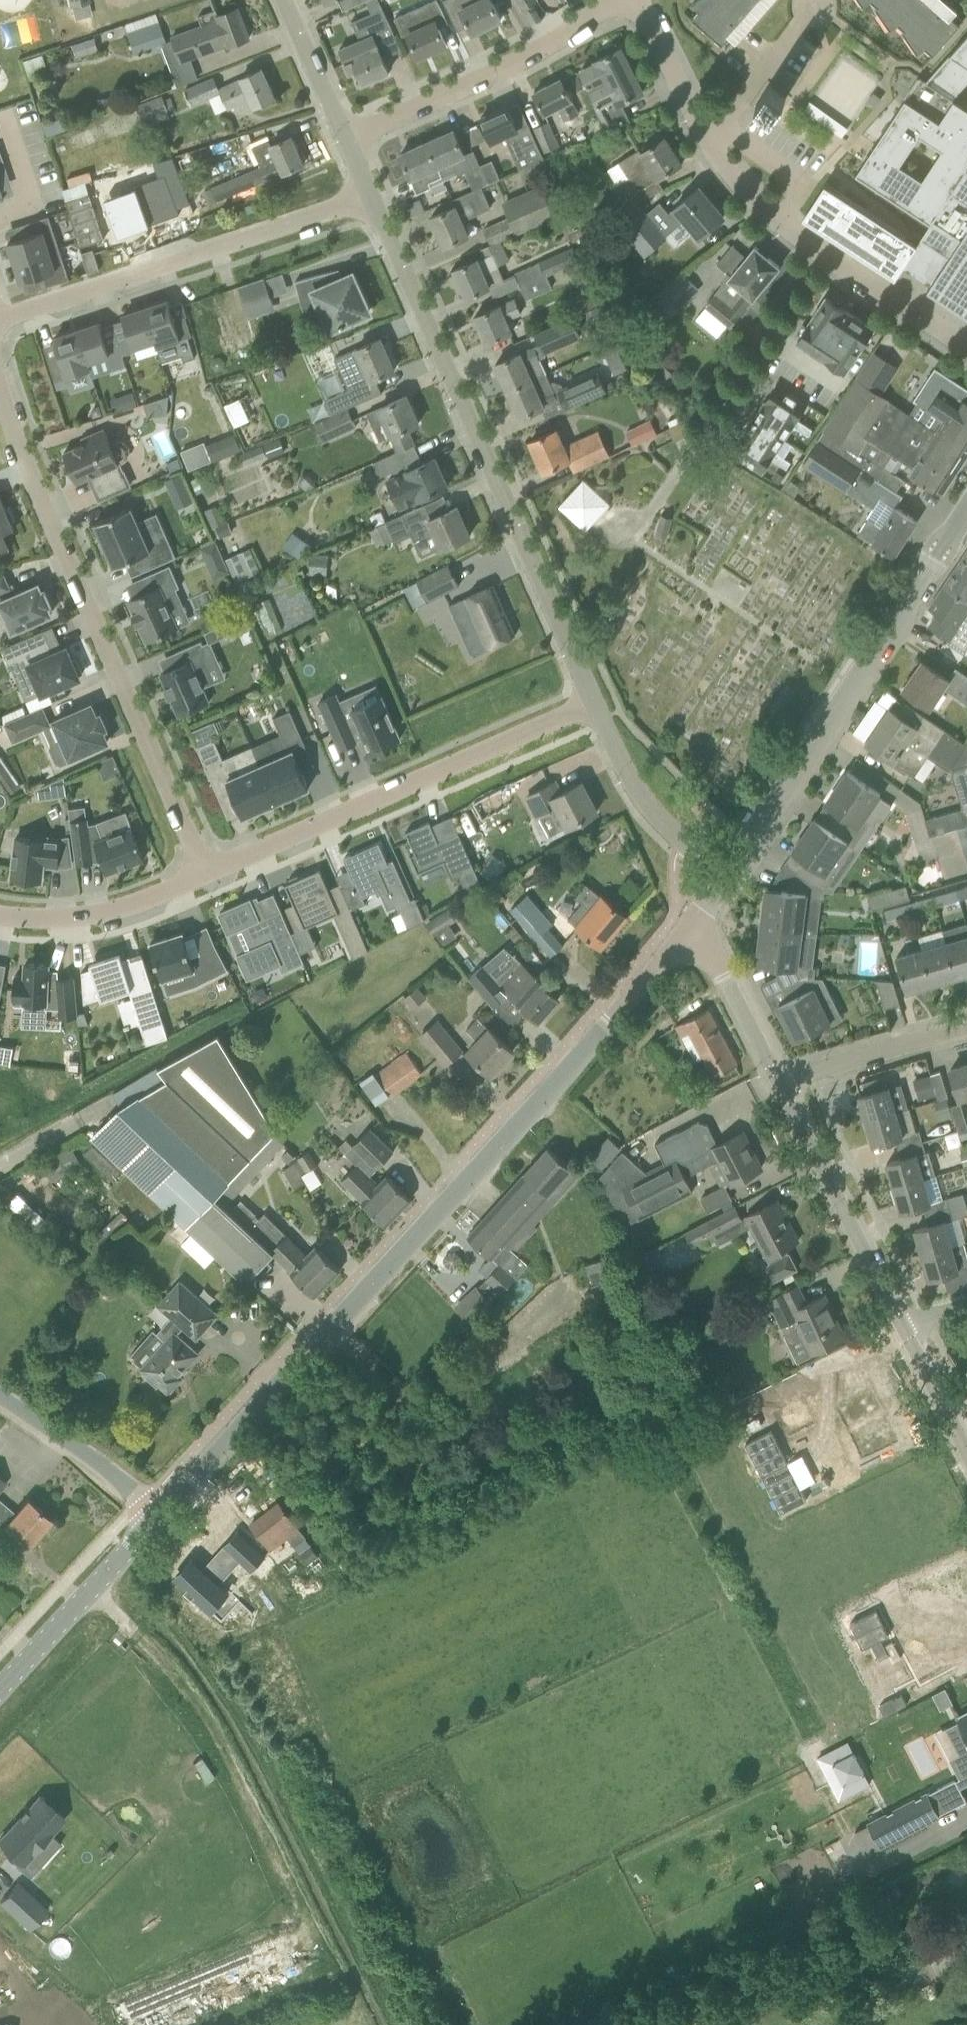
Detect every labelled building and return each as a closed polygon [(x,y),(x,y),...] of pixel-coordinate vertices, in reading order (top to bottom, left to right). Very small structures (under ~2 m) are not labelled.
[(395,18),(404,36),(408,34),(410,38),(418,57),(446,44),(439,28),(448,23),(438,0),(434,0),(412,10),(395,18)] [(442,1),(457,30),(468,25),(472,33),(501,19),(491,0),(444,0),(442,1)] [(521,9),(536,0),(516,0),(521,9)] [(721,45),(729,35),(729,34),(738,23),(739,24),(753,8),(752,7),(758,0),(704,0),(706,1),(692,17),(691,16),(690,17),(721,45)] [(875,5),(873,6),(883,21),(888,16),(903,29),(900,30),(910,45),(915,40),(930,53),(929,55),(930,56),(958,24),(948,15),(947,16),(940,10),(941,9),(931,0),(870,0),(875,5)] [(173,40),(181,61),(174,64),(181,84),(198,78),(190,58),(228,44),(229,46),(249,38),(237,8),(219,15),(216,9),(198,16),(201,24),(171,35),(173,40)] [(359,39),(339,48),(350,73),(356,70),(362,82),(376,76),(377,79),(388,74),(387,71),(389,70),(383,55),(399,48),(400,50),(401,50),(383,8),(352,21),(359,39)] [(127,33),(159,21),(156,12),(124,23),(127,33)] [(167,42),(159,21),(127,33),(135,53),(165,42),(167,42)] [(952,51),(926,80),(920,76),(856,173),(930,222),(965,167),(966,168),(966,107),(952,98),(966,81),(966,34),(952,51)] [(96,35),(71,43),(75,55),(100,47),(96,35)] [(173,40),(167,42),(165,42),(174,64),(181,61),(173,40)] [(579,70),(588,88),(630,69),(620,49),(595,61),(595,62),(579,70)] [(251,107),(257,105),(275,97),(262,68),(217,88),(212,77),(184,90),(190,104),(218,91),(226,107),(247,97),(251,107)] [(607,131),(611,129),(629,120),(620,101),(641,90),(630,69),(588,88),(597,106),(594,107),(607,131)] [(576,74),(565,80),(572,91),(583,85),(576,74)] [(576,113),(568,96),(559,78),(532,91),(542,113),(558,105),(564,118),(576,113)] [(774,115),(786,97),(769,85),(756,102),(774,115)] [(162,94),(136,104),(144,127),(170,117),(168,112),(175,109),(170,96),(164,99),(162,94)] [(99,98),(102,113),(114,111),(111,96),(99,98)] [(516,127),(506,104),(478,116),(488,140),(504,133),(519,168),(542,158),(533,137),(527,123),(516,127)] [(42,126),(46,137),(74,127),(69,115),(42,126)] [(547,120),(533,126),(544,151),(558,144),(547,120)] [(466,133),(471,145),(484,140),(479,128),(466,133)] [(427,142),(444,179),(470,167),(453,129),(427,142)] [(269,141),(253,147),(260,166),(266,179),(286,171),(304,163),(292,135),(271,145),(269,141)] [(624,206),(633,202),(662,189),(655,178),(680,163),(663,136),(638,152),(636,149),(617,161),(626,176),(614,186),(618,193),(617,194),(624,206)] [(417,192),(435,183),(444,179),(427,142),(400,154),(417,192)] [(120,193),(105,199),(118,237),(150,225),(149,224),(179,213),(177,208),(190,203),(172,157),(153,162),(158,177),(120,191),(120,193)] [(902,264),(903,264),(931,283),(926,289),(966,316),(966,168),(965,167),(930,222),(914,246),(902,264)] [(246,172),(211,187),(216,201),(252,186),(246,172)] [(469,181),(473,190),(481,186),(485,184),(482,176),(469,181)] [(431,217),(444,246),(468,235),(462,219),(491,207),(481,186),(473,190),(452,199),(455,206),(431,217)] [(542,186),(505,203),(511,216),(485,228),(491,244),(500,239),(555,215),(542,186)] [(903,264),(902,264),(914,246),(822,186),(806,211),(816,218),(811,227),(881,273),(887,265),(898,272),(903,264)] [(624,206),(609,213),(644,254),(662,238),(683,220),(698,237),(707,229),(722,216),(697,187),(682,200),(667,213),(658,202),(644,215),(640,211),(633,202),(624,206)] [(561,217),(567,231),(584,224),(578,210),(561,217)] [(15,261),(59,247),(49,215),(25,223),(29,235),(8,241),(15,261)] [(584,224),(567,231),(571,241),(591,232),(587,223),(584,224)] [(491,244),(474,252),(477,259),(454,269),(466,296),(489,286),(504,279),(498,265),(510,260),(500,239),(491,244)] [(727,279),(705,306),(706,307),(729,326),(738,314),(740,315),(747,307),(744,304),(750,297),(751,298),(780,266),(755,245),(745,256),(733,246),(717,264),(730,274),(726,278),(727,279)] [(579,259),(573,246),(514,273),(520,285),(579,259)] [(69,279),(59,247),(15,261),(21,281),(42,274),(46,286),(69,279)] [(99,270),(92,249),(82,253),(88,274),(99,270)] [(586,276),(579,259),(520,285),(526,298),(551,286),(554,291),(586,276)] [(318,291),(323,311),(331,328),(340,324),(341,326),(345,324),(344,322),(369,311),(363,299),(362,299),(362,300),(360,301),(353,276),(342,279),(342,280),(343,280),(344,284),(336,286),(331,270),(295,281),(299,297),(318,291)] [(238,285),(247,313),(273,304),(264,276),(238,285)] [(684,278),(656,303),(668,316),(696,291),(684,278)] [(586,310),(597,305),(592,293),(581,298),(586,310)] [(826,296),(797,341),(845,372),(874,328),(826,296)] [(515,298),(493,308),(475,316),(486,342),(511,332),(505,318),(521,312),(515,298)] [(145,308),(156,342),(163,362),(182,356),(183,360),(195,356),(188,336),(192,335),(185,315),(174,319),(168,301),(145,308)] [(119,343),(122,354),(135,350),(134,349),(156,342),(145,308),(122,316),(130,339),(119,343)] [(571,317),(535,333),(539,343),(544,353),(580,337),(571,317)] [(100,323),(77,331),(88,364),(110,357),(110,359),(114,369),(126,365),(122,354),(119,343),(107,347),(100,323)] [(88,364),(77,331),(54,338),(60,357),(49,360),(55,380),(89,369),(88,364)] [(622,331),(616,335),(621,344),(628,339),(622,331)] [(348,388),(325,398),(332,413),(382,391),(376,377),(394,369),(380,337),(362,345),(339,356),(335,358),(348,388)] [(514,355),(496,363),(508,390),(545,373),(538,359),(545,356),(544,353),(539,343),(533,346),(514,355)] [(279,363),(288,384),(326,367),(317,346),(279,363)] [(862,383),(878,394),(896,367),(873,353),(857,379),(862,383)] [(213,357),(211,364),(217,369),(223,368),(225,361),(220,356),(213,357)] [(622,360),(609,366),(613,375),(626,369),(624,365),(622,360)] [(908,414),(935,432),(962,450),(966,443),(966,403),(963,400),(966,393),(966,391),(934,369),(923,385),(913,400),(916,402),(908,414)] [(545,373),(508,390),(519,417),(562,398),(566,409),(607,391),(598,372),(563,388),(561,385),(552,382),(549,383),(545,373)] [(857,379),(843,402),(948,472),(962,450),(935,432),(878,394),(862,383),(857,379)] [(218,393),(214,384),(205,388),(207,394),(212,396),(218,393)] [(776,386),(765,403),(795,422),(794,425),(802,430),(805,424),(797,419),(806,405),(776,386)] [(122,396),(126,408),(137,404),(133,392),(122,396)] [(168,395),(144,403),(148,417),(167,414),(168,395)] [(367,413),(373,426),(379,440),(389,435),(396,452),(397,453),(415,445),(407,428),(419,423),(406,395),(367,413)] [(240,398),(225,405),(230,415),(244,409),(240,398)] [(948,472),(843,402),(817,442),(889,488),(896,492),(903,480),(884,467),(892,455),(905,464),(909,459),(915,463),(907,475),(934,493),(948,472)] [(795,422),(765,403),(755,420),(785,439),(794,425),(795,422)] [(94,407),(91,412),(93,417),(102,414),(99,405),(94,407)] [(348,409),(315,422),(322,440),(355,426),(348,409)] [(678,416),(668,421),(671,427),(681,422),(678,416)] [(776,453),(785,439),(755,420),(744,436),(774,456),(776,453)] [(669,428),(675,441),(691,434),(690,432),(685,421),(681,422),(671,427),(669,428)] [(633,445),(655,435),(649,422),(627,432),(633,445)] [(805,424),(802,430),(809,435),(813,429),(805,424)] [(84,443),(64,452),(76,481),(89,476),(99,498),(129,485),(123,472),(122,472),(118,461),(123,460),(128,456),(130,451),(128,445),(124,441),(119,439),(113,440),(110,443),(104,428),(82,438),(84,443)] [(569,460),(574,472),(610,455),(599,430),(563,446),(555,429),(530,440),(544,471),(569,460)] [(220,439),(227,455),(241,449),(234,433),(220,439)] [(744,436),(733,453),(763,473),(772,458),(780,463),(784,458),(776,453),(774,456),(744,436)] [(279,437),(263,444),(268,458),(285,451),(279,437)] [(204,442),(182,451),(190,469),(212,460),(206,445),(204,442)] [(889,488),(817,442),(802,464),(846,493),(847,492),(872,508),(868,516),(904,540),(917,520),(883,497),(889,488)] [(379,477),(391,472),(395,479),(388,482),(399,507),(418,498),(429,494),(447,485),(435,458),(423,463),(415,445),(397,453),(396,452),(372,462),(379,477)] [(172,471),(183,466),(180,458),(168,463),(172,471)] [(784,458),(780,463),(788,468),(792,463),(784,458)] [(778,482),(783,475),(777,472),(773,479),(778,482)] [(180,473),(165,480),(171,494),(186,487),(180,473)] [(308,474),(302,474),(299,484),(306,491),(315,487),(315,481),(308,474)] [(799,486),(788,478),(781,488),(793,496),(799,486)] [(582,481),(563,503),(586,524),(606,502),(582,481)] [(8,547),(2,533),(14,528),(11,521),(15,519),(9,506),(5,507),(0,495),(0,551),(8,547)] [(214,527),(217,526),(223,523),(215,505),(206,508),(214,527)] [(402,514),(401,514),(411,535),(414,542),(421,557),(440,548),(452,543),(470,535),(457,506),(439,515),(430,519),(423,505),(402,514)] [(126,560),(133,575),(175,557),(161,524),(142,532),(131,506),(94,522),(114,566),(126,560)] [(661,514),(655,534),(667,537),(673,517),(661,514)] [(871,544),(892,558),(904,540),(868,516),(867,518),(868,519),(859,533),(872,542),(871,544)] [(223,523),(217,526),(222,537),(234,532),(229,521),(223,523)] [(386,521),(369,528),(376,545),(393,538),(386,521)] [(285,546),(300,558),(309,545),(293,534),(285,546)] [(208,563),(223,556),(217,540),(201,547),(208,563)] [(250,547),(237,552),(225,557),(224,558),(234,581),(260,570),(250,547)] [(326,576),(328,555),(311,554),(309,575),(326,576)] [(927,627),(944,638),(963,651),(966,644),(966,558),(963,555),(928,608),(936,614),(927,627)] [(146,641),(178,627),(172,613),(179,609),(171,590),(180,586),(170,564),(144,575),(151,590),(128,599),(134,612),(133,612),(137,623),(138,623),(146,641)] [(417,581),(427,600),(459,584),(449,564),(417,581)] [(0,574),(0,606),(4,616),(11,631),(21,626),(51,613),(48,606),(51,604),(51,603),(51,600),(51,596),(48,593),(45,590),(44,590),(42,591),(38,583),(16,593),(12,585),(9,586),(4,573),(0,574)] [(236,584),(244,601),(255,596),(248,579),(236,584)] [(515,635),(493,585),(449,605),(464,639),(479,632),(486,648),(515,635)] [(251,627),(245,613),(227,621),(233,635),(251,627)] [(222,623),(204,631),(209,642),(227,634),(222,623)] [(36,681),(42,693),(79,677),(78,673),(82,672),(76,659),(72,660),(66,647),(53,652),(43,629),(2,647),(9,663),(18,660),(28,684),(36,681)] [(170,695),(179,714),(209,700),(203,686),(214,681),(203,656),(207,654),(201,640),(177,650),(182,663),(161,673),(166,686),(165,687),(166,688),(167,687),(170,694),(169,695),(169,696),(170,695)] [(920,699),(930,706),(942,687),(966,704),(966,675),(954,666),(947,677),(922,660),(903,688),(920,699)] [(372,754),(401,741),(383,699),(355,711),(350,700),(340,704),(337,697),(320,705),(341,752),(358,745),(354,736),(362,732),(372,754)] [(63,738),(52,743),(51,747),(57,761),(61,763),(73,758),(72,756),(107,741),(102,729),(106,727),(100,714),(96,716),(91,704),(55,720),(63,738)] [(950,769),(962,808),(925,818),(930,835),(958,826),(966,824),(966,745),(923,715),(920,719),(913,715),(908,722),(890,709),(889,710),(880,704),(859,734),(867,740),(867,741),(883,753),(896,762),(893,766),(903,773),(906,769),(912,774),(933,745),(955,761),(950,769)] [(23,705),(2,714),(5,722),(26,713),(23,705)] [(13,740),(50,724),(42,706),(26,713),(5,722),(13,740)] [(303,738),(290,709),(273,717),(286,746),(303,738)] [(222,764),(225,763),(223,759),(214,738),(197,746),(211,779),(224,773),(226,773),(222,764)] [(272,802),(276,801),(260,764),(254,749),(253,749),(252,746),(237,753),(245,770),(227,779),(243,815),(262,807),(263,811),(274,806),(272,802)] [(260,764),(276,801),(309,786),(293,749),(260,764)] [(121,771),(112,752),(95,760),(104,779),(121,771)] [(0,756),(0,775),(12,792),(21,786),(0,756)] [(828,827),(847,840),(854,845),(862,834),(870,822),(863,817),(880,793),(864,781),(847,770),(828,798),(841,807),(835,817),(828,827)] [(51,796),(67,794),(64,775),(49,782),(51,796)] [(537,791),(527,796),(538,816),(548,835),(559,830),(571,823),(571,824),(579,820),(597,810),(581,781),(561,792),(555,781),(537,791)] [(85,805),(69,808),(70,820),(76,864),(94,862),(94,861),(102,860),(106,872),(144,859),(132,827),(103,838),(97,822),(89,823),(88,818),(87,818),(85,805)] [(911,831),(925,829),(922,807),(908,809),(911,831)] [(800,867),(796,872),(797,873),(815,885),(826,886),(834,874),(827,869),(847,840),(828,827),(814,818),(795,846),(808,855),(800,867)] [(406,831),(415,852),(411,854),(410,855),(418,873),(445,861),(450,874),(452,878),(460,875),(468,892),(464,894),(465,895),(483,887),(458,831),(438,840),(431,824),(430,822),(430,820),(406,831)] [(966,855),(966,824),(958,826),(966,855)] [(68,837),(60,838),(33,835),(33,838),(16,836),(11,877),(42,880),(43,864),(57,866),(57,865),(71,863),(68,837)] [(339,883),(351,908),(365,902),(362,895),(378,888),(388,908),(410,898),(392,858),(386,861),(378,844),(351,856),(350,854),(344,857),(352,876),(339,882),(339,883)] [(505,862),(492,853),(481,869),(494,878),(505,862)] [(368,949),(351,908),(339,883),(328,888),(320,868),(285,883),(294,903),(285,907),(296,931),(334,914),(353,958),(368,949)] [(797,873),(796,872),(788,885),(787,890),(782,889),(782,890),(783,890),(783,894),(766,892),(762,925),(759,924),(759,925),(803,930),(807,895),(825,897),(826,886),(815,885),(797,873)] [(883,890),(887,904),(910,898),(906,883),(883,890)] [(576,900),(580,903),(568,918),(577,925),(576,926),(601,947),(604,943),(626,916),(588,885),(576,900)] [(956,889),(959,899),(966,897),(966,886),(956,889)] [(956,889),(932,896),(935,906),(959,899),(956,889)] [(883,890),(868,895),(872,909),(887,904),(883,890)] [(550,956),(563,945),(549,928),(553,923),(528,893),(509,908),(550,956)] [(266,915),(257,895),(219,912),(228,932),(243,925),(253,948),(238,954),(248,977),(281,962),(285,970),(289,968),(290,970),(305,963),(281,909),(266,915)] [(935,906),(932,896),(908,903),(911,913),(935,906)] [(426,901),(418,905),(424,916),(430,913),(427,908),(428,907),(426,901)] [(425,920),(417,903),(401,910),(409,927),(425,920)] [(908,903),(884,910),(887,920),(911,913),(908,903)] [(456,920),(449,908),(441,913),(426,923),(440,945),(457,934),(451,924),(456,920)] [(799,964),(803,930),(759,925),(762,926),(758,958),(775,960),(774,964),(773,963),(772,965),(778,965),(777,974),(783,987),(806,975),(814,976),(816,966),(799,964)] [(182,932),(152,942),(152,941),(151,942),(162,979),(190,970),(198,985),(228,969),(215,944),(199,952),(200,954),(194,956),(192,949),(189,950),(185,936),(183,931),(182,932)] [(945,941),(955,977),(966,973),(966,935),(945,941)] [(931,984),(955,977),(945,941),(921,948),(931,984)] [(483,962),(468,975),(495,1008),(510,995),(539,1020),(558,998),(543,985),(546,982),(518,957),(503,945),(483,962)] [(931,984),(921,948),(896,955),(906,991),(931,984)] [(81,971),(81,972),(84,1003),(85,1003),(129,988),(132,997),(140,1022),(142,1029),(164,1022),(143,956),(142,956),(131,960),(130,956),(122,958),(120,953),(90,962),(92,968),(81,971)] [(15,975),(13,1005),(23,1005),(23,1009),(47,1010),(47,1008),(57,1008),(57,1018),(77,1016),(77,1012),(74,976),(58,977),(58,970),(49,969),(49,964),(25,962),(25,975),(15,975)] [(809,1032),(826,1023),(833,1020),(815,985),(813,986),(814,976),(806,975),(783,987),(789,999),(777,1004),(792,1034),(808,1026),(810,1030),(808,1031),(809,1032)] [(877,978),(885,1007),(900,1003),(894,980),(877,978)] [(423,998),(415,988),(405,996),(412,1006),(423,998)] [(689,1031),(714,1076),(738,1063),(708,1007),(676,1025),(681,1035),(689,1031)] [(84,1012),(77,1012),(77,1016),(78,1024),(88,1023),(84,1012)] [(467,1051),(476,1059),(491,1073),(513,1050),(477,1016),(466,1028),(478,1040),(467,1051)] [(442,1062),(459,1049),(435,1020),(419,1033),(442,1062)] [(117,1108),(90,1135),(133,1175),(161,1202),(168,1208),(192,1231),(245,1281),(246,1280),(245,1279),(259,1265),(265,1271),(272,1264),(265,1258),(271,1252),(272,1254),(273,1253),(291,1270),(290,1271),(315,1295),(340,1269),(326,1255),(314,1244),(306,1252),(287,1233),(287,1234),(264,1212),(260,1216),(242,1199),(231,1211),(226,1206),(285,1143),(274,1132),(276,1130),(219,1034),(189,1050),(159,1067),(158,1064),(112,1091),(114,1094),(121,1106),(120,1106),(117,1108)] [(380,1070),(375,1074),(390,1095),(421,1072),(406,1051),(380,1070)] [(695,1074),(686,1063),(663,1083),(673,1095),(691,1079),(690,1078),(695,1074)] [(949,1069),(958,1097),(966,1094),(966,1064),(949,1069)] [(940,1072),(931,1074),(934,1086),(937,1098),(938,1099),(948,1096),(940,1072)] [(931,1074),(915,1079),(919,1091),(922,1102),(937,1098),(931,1074)] [(859,1095),(866,1120),(896,1111),(908,1107),(901,1083),(889,1087),(859,1095)] [(947,1097),(936,1100),(941,1118),(952,1114),(947,1097)] [(966,1132),(966,1122),(961,1102),(950,1105),(951,1109),(957,1129),(959,1134),(966,1132)] [(347,1127),(360,1116),(350,1104),(337,1115),(347,1127)] [(903,1136),(896,1111),(866,1120),(873,1144),(895,1138),(898,1148),(923,1141),(920,1131),(903,1136)] [(624,1149),(598,1178),(619,1221),(622,1226),(632,1221),(693,1189),(691,1185),(687,1176),(709,1164),(717,1160),(711,1148),(718,1145),(707,1124),(699,1121),(667,1137),(655,1144),(665,1162),(648,1171),(624,1149)] [(357,1163),(341,1180),(372,1210),(386,1224),(411,1198),(387,1174),(378,1183),(370,1174),(393,1150),(379,1136),(370,1127),(345,1152),(355,1161),(357,1163)] [(741,1133),(718,1145),(711,1148),(717,1160),(729,1183),(743,1177),(761,1167),(752,1151),(751,1152),(741,1133)] [(591,1156),(602,1166),(620,1147),(609,1136),(591,1156)] [(887,1162),(894,1186),(924,1177),(917,1153),(926,1151),(923,1141),(898,1148),(901,1158),(887,1162)] [(508,1190),(481,1221),(515,1252),(537,1228),(527,1219),(533,1213),(551,1192),(556,1197),(578,1173),(573,1169),(563,1160),(548,1146),(508,1190)] [(80,1164),(70,1148),(41,1164),(51,1181),(80,1164)] [(289,1161),(295,1154),(288,1149),(283,1155),(289,1161)] [(309,1150),(296,1158),(297,1160),(305,1171),(317,1164),(309,1150)] [(292,1163),(282,1169),(293,1187),(303,1181),(305,1180),(302,1173),(305,1171),(297,1160),(292,1163)] [(926,1215),(966,1203),(963,1192),(931,1202),(924,1177),(894,1186),(901,1211),(923,1205),(926,1215)] [(724,1184),(700,1196),(707,1211),(731,1198),(724,1184)] [(777,1199),(759,1208),(745,1215),(770,1263),(764,1266),(771,1281),(796,1268),(789,1253),(788,1253),(784,1247),(798,1240),(777,1199)] [(953,1218),(966,1214),(966,1206),(966,1203),(926,1215),(929,1225),(914,1229),(922,1253),(952,1244),(945,1220),(953,1218)] [(740,1219),(733,1206),(685,1231),(692,1246),(705,1239),(740,1219)] [(481,1221),(468,1235),(500,1264),(487,1278),(503,1292),(515,1278),(528,1264),(515,1252),(481,1221)] [(632,1221),(622,1226),(625,1233),(636,1228),(632,1221)] [(922,1253),(929,1278),(943,1274),(948,1291),(966,1285),(966,1266),(959,1268),(952,1244),(922,1253)] [(584,1265),(616,1338),(648,1325),(621,1261),(629,1258),(625,1247),(584,1265)] [(646,1252),(637,1256),(647,1277),(658,1271),(653,1260),(650,1261),(646,1252)] [(218,1314),(203,1300),(179,1279),(157,1304),(171,1316),(157,1332),(153,1328),(129,1356),(148,1372),(145,1375),(157,1386),(160,1383),(169,1391),(181,1376),(179,1374),(198,1352),(176,1334),(183,1326),(196,1338),(218,1314)] [(797,1283),(779,1291),(767,1297),(781,1325),(782,1324),(786,1333),(798,1327),(811,1354),(827,1345),(845,1336),(828,1301),(823,1303),(819,1296),(807,1302),(797,1283)] [(456,1305),(471,1321),(476,1317),(480,1312),(491,1302),(476,1286),(456,1305)] [(771,1420),(745,1433),(781,1502),(807,1490),(771,1420)] [(5,1525),(28,1545),(50,1519),(27,1499),(15,1513),(0,1500),(0,1531),(5,1525)] [(250,1523),(263,1539),(270,1548),(287,1535),(295,1546),(306,1537),(279,1501),(250,1523)] [(311,1543),(299,1552),(307,1562),(319,1553),(311,1543)] [(189,1565),(170,1585),(184,1600),(195,1611),(204,1619),(223,1599),(215,1591),(235,1571),(246,1582),(262,1567),(259,1564),(250,1556),(239,1544),(204,1580),(189,1565)] [(950,1662),(966,1653),(966,1596),(965,1593),(962,1594),(954,1580),(922,1597),(941,1634),(937,1636),(950,1662)] [(876,1609),(850,1622),(863,1647),(889,1634),(876,1609)] [(901,1675),(872,1691),(881,1708),(910,1693),(901,1675)] [(944,1687),(934,1693),(941,1707),(952,1701),(944,1687)] [(958,1714),(961,1718),(959,1719),(959,1720),(966,1735),(966,1709),(958,1714)] [(849,1741),(818,1757),(824,1768),(834,1762),(844,1782),(834,1787),(839,1798),(870,1782),(849,1741)] [(949,1758),(959,1777),(959,1778),(966,1774),(966,1749),(949,1758)] [(955,1778),(869,1823),(880,1844),(939,1814),(966,1800),(960,1787),(955,1778)] [(0,1838),(0,1841),(18,1858),(14,1862),(30,1876),(40,1866),(29,1856),(50,1833),(64,1818),(39,1795),(0,1838)] [(0,1901),(29,1928),(47,1909),(18,1882),(0,1901)] [(966,1960),(966,1929),(924,1951),(936,1975),(966,1960)]
